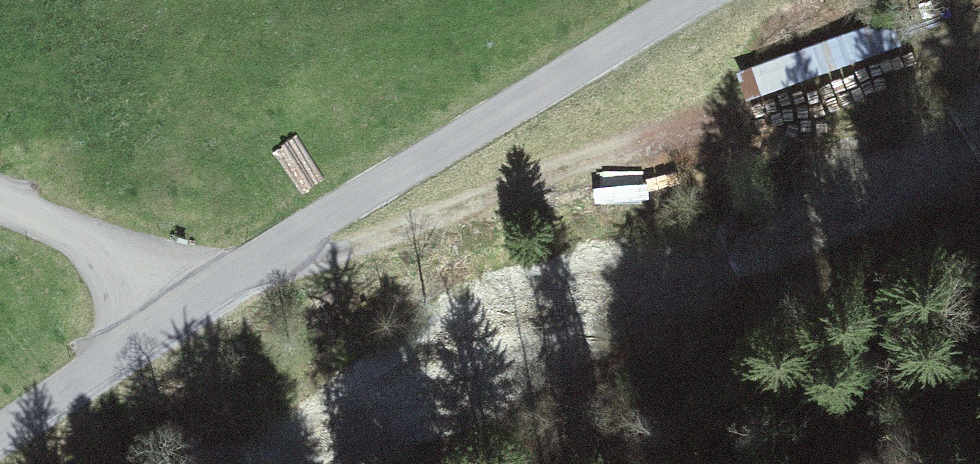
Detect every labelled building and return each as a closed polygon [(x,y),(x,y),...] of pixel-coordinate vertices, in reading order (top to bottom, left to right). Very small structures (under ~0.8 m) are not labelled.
[(766,88),(896,42),(887,15),(756,60),(766,88)]
